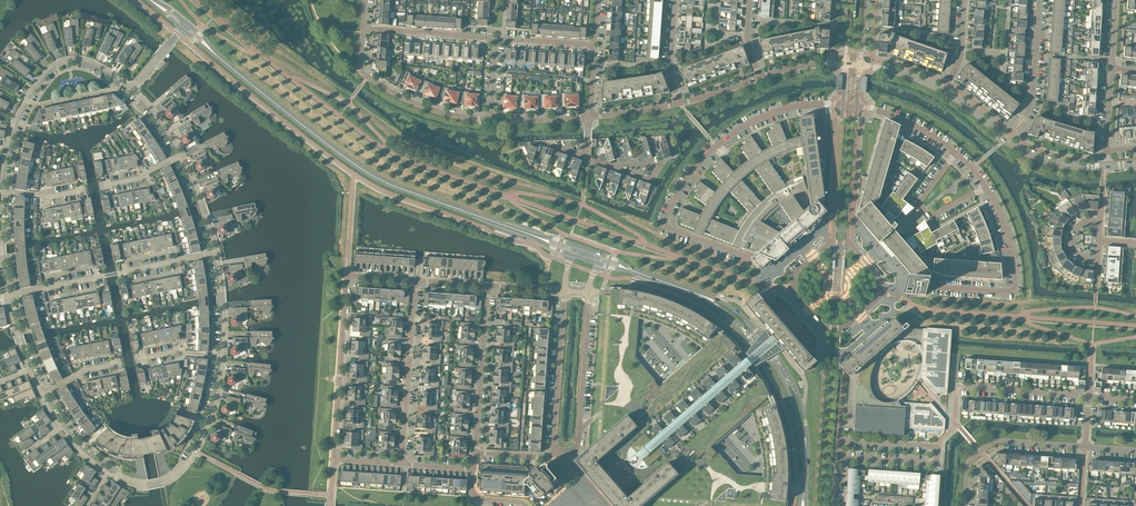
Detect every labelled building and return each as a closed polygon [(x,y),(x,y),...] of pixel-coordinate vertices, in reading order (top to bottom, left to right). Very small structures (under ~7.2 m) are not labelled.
[(742,9),(737,8),(737,3),(741,3),(743,3),(743,0),(721,0),(721,1),(730,2),(730,8),(720,7),(742,9)] [(985,11),(986,3),(974,2),(974,6),(975,6),(975,10),(985,11)] [(703,11),(704,6),(681,5),(681,6),(681,7),(681,10),(682,10),(687,10),(686,16),(681,16),(703,18),(703,17),(692,17),(693,11),(703,11)] [(1029,10),(1029,6),(1018,6),(1017,13),(1027,14),(1028,10),(1029,10)] [(742,11),(742,9),(720,7),(720,13),(730,13),(729,19),(719,19),(742,20),(736,20),(736,14),(741,14),(742,14),(742,11),(743,11),(742,11)] [(985,18),(985,17),(985,11),(975,10),(975,14),(974,14),(973,17),(985,18)] [(1027,18),(1027,14),(1017,13),(1017,19),(1013,19),(1013,22),(1017,22),(1017,20),(1028,21),(1028,18),(1027,18)] [(702,23),(703,18),(681,16),(680,18),(680,21),(682,21),(686,22),(685,28),(680,27),(702,29),(692,28),(692,22),(702,23)] [(988,20),(988,17),(985,17),(985,18),(973,17),(973,21),(974,21),(974,25),(984,26),(985,20),(988,20)] [(741,22),(742,20),(719,19),(719,24),(729,25),(728,31),(729,31),(735,31),(735,32),(736,25),(740,25),(741,25),(741,22),(742,22),(741,22)] [(65,46),(72,46),(71,35),(78,35),(77,20),(70,20),(70,28),(64,28),(65,46)] [(1028,25),(1028,21),(1017,20),(1017,22),(1016,28),(1026,29),(1026,25),(1028,25)] [(98,39),(102,24),(95,22),(93,30),(86,28),(82,45),(89,47),(91,37),(98,39)] [(49,52),(56,49),(52,40),(58,37),(53,23),(46,26),(49,33),(43,35),(49,52)] [(984,32),(984,26),(974,25),(974,29),(972,29),(972,32),(984,33),(984,32)] [(702,34),(702,29),(680,27),(680,29),(679,29),(680,29),(679,32),(681,33),(685,33),(684,39),(679,38),(679,39),(701,40),(691,39),(691,33),(702,34)] [(1026,33),(1026,29),(1016,28),(1016,34),(1012,34),(1012,37),(1016,37),(1016,36),(1027,36),(1027,33),(1026,33)] [(829,49),(830,30),(821,29),(821,30),(819,30),(819,29),(816,29),(816,30),(760,41),(764,59),(815,50),(815,47),(820,46),(820,49),(829,49)] [(116,48),(123,35),(116,31),(113,38),(107,35),(99,51),(105,54),(110,45),(116,48)] [(987,35),(987,32),(984,32),(984,33),(972,32),(972,36),(973,36),(973,40),(983,41),(983,35),(987,35)] [(35,62),(41,58),(35,50),(40,45),(30,34),(25,38),(30,44),(24,49),(35,62)] [(880,34),(879,53),(887,53),(887,51),(893,53),(892,55),(941,72),(945,62),(948,54),(894,35),(891,34),(891,35),(888,35),(888,34),(880,34)] [(1027,40),(1027,36),(1016,36),(1016,37),(1015,43),(1025,44),(1025,40),(1027,40)] [(701,45),(701,40),(679,39),(679,40),(678,40),(679,41),(679,44),(680,44),(684,44),(684,51),(690,51),(690,45),(701,45)] [(982,48),(983,41),(973,40),(973,44),(971,44),(971,48),(982,48)] [(414,56),(415,41),(414,41),(413,43),(405,43),(404,55),(414,56)] [(424,58),(425,42),(423,42),(423,44),(415,44),(416,42),(415,41),(414,56),(424,57),(424,58)] [(434,59),(435,43),(433,43),(433,45),(425,44),(425,42),(424,58),(428,59),(428,57),(434,57),(433,59),(434,59)] [(133,60),(142,48),(136,43),(131,50),(126,46),(116,60),(121,64),(127,56),(133,60)] [(443,60),(445,44),(443,43),(443,46),(435,45),(435,43),(434,59),(438,59),(438,58),(443,58),(443,60)] [(1025,48),(1025,44),(1015,43),(1015,49),(1011,49),(1011,52),(1014,52),(1015,51),(1026,51),(1026,48),(1025,48)] [(453,60),(454,44),(453,44),(453,46),(445,46),(445,44),(443,60),(447,60),(448,58),(453,59),(453,60)] [(463,61),(464,45),(462,45),(462,47),(454,46),(455,44),(454,44),(453,60),(457,61),(457,59),(463,59),(463,61)] [(473,60),(474,46),(472,46),(472,48),(464,47),(464,45),(463,61),(467,61),(467,60),(473,60)] [(483,61),(484,46),(480,46),(480,48),(474,48),(474,46),(473,60),(483,61)] [(681,70),(688,88),(737,69),(736,67),(741,65),(741,67),(749,64),(743,46),(727,52),(686,68),(681,70)] [(515,63),(516,49),(516,51),(510,50),(510,48),(506,48),(505,63),(515,63)] [(525,66),(526,49),(526,51),(519,51),(520,49),(516,49),(515,63),(521,64),(521,65),(525,66)] [(535,66),(536,50),(535,52),(529,52),(529,50),(526,49),(525,66),(525,64),(531,64),(531,66),(535,66)] [(29,60),(22,55),(21,56),(13,50),(9,55),(15,60),(11,66),(25,76),(29,71),(23,66),(29,60)] [(544,67),(546,51),(545,51),(545,53),(539,52),(539,50),(536,50),(535,66),(535,65),(541,65),(540,67),(544,67)] [(554,68),(555,52),(555,54),(549,53),(549,51),(546,51),(544,67),(545,67),(545,65),(550,66),(550,67),(554,68)] [(1026,55),(1026,51),(1015,51),(1014,52),(1014,58),(1024,59),(1024,55),(1026,55)] [(564,68),(565,52),(565,54),(558,54),(559,52),(555,52),(554,68),(554,66),(560,66),(560,68),(564,68)] [(574,69),(575,53),(574,55),(568,55),(568,52),(565,52),(564,68),(564,67),(570,67),(570,69),(574,69)] [(584,68),(585,56),(578,55),(578,53),(575,53),(574,69),(574,67),(584,68)] [(1014,64),(1010,64),(1010,67),(1013,67),(1014,65),(1025,66),(1025,63),(1024,63),(1024,59),(1014,58),(1014,64)] [(387,72),(387,62),(377,61),(376,68),(379,68),(379,72),(387,72)] [(1014,112),(1020,105),(968,64),(956,79),(963,84),(964,82),(968,85),(967,87),(1008,120),(1014,112)] [(1025,70),(1025,66),(1014,65),(1013,67),(1013,73),(1023,74),(1023,70),(1025,70)] [(18,87),(9,81),(13,75),(0,67),(0,76),(3,78),(0,83),(0,84),(14,93),(18,87)] [(410,89),(416,76),(415,78),(409,76),(410,74),(407,72),(401,83),(405,85),(404,86),(410,89)] [(604,81),(602,103),(654,95),(654,92),(659,92),(659,94),(670,92),(662,73),(656,75),(644,77),(610,82),(604,81)] [(1023,78),(1023,74),(1013,73),(1012,81),(1024,82),(1024,78),(1023,78)] [(190,80),(191,80),(189,78),(188,79),(185,75),(171,87),(173,91),(171,93),(173,94),(174,93),(177,97),(178,98),(179,98),(180,97),(181,96),(181,95),(178,90),(181,88),(182,89),(184,89),(185,89),(188,89),(189,88),(190,87),(191,85),(191,84),(190,82),(190,80)] [(420,92),(425,81),(416,76),(410,89),(416,92),(417,91),(420,92)] [(429,98),(434,84),(425,81),(420,92),(424,94),(423,95),(427,96),(426,97),(429,98)] [(440,99),(444,87),(434,84),(429,98),(433,99),(433,98),(436,99),(437,98),(440,99)] [(450,103),(453,89),(444,87),(440,99),(444,100),(444,101),(450,103)] [(461,104),(463,91),(453,89),(450,103),(457,104),(457,103),(461,104)] [(472,107),(473,92),(463,91),(461,104),(465,104),(465,105),(468,106),(468,107),(472,107)] [(479,103),(480,103),(481,93),(473,92),(472,107),(475,107),(475,106),(478,106),(479,103)] [(565,107),(572,107),(571,93),(571,95),(565,96),(565,94),(561,94),(562,106),(565,106),(565,107)] [(571,93),(572,107),(579,106),(579,103),(580,103),(580,97),(578,97),(578,93),(571,93)] [(510,109),(511,94),(504,94),(504,98),(503,98),(502,104),(504,104),(503,107),(507,108),(506,109),(510,109)] [(521,107),(521,95),(511,94),(510,109),(513,109),(513,108),(517,108),(517,107),(521,107)] [(545,108),(552,108),(551,94),(541,95),(541,107),(545,107),(545,108)] [(558,107),(562,106),(561,94),(551,94),(552,108),(558,108),(558,107)] [(109,109),(115,108),(112,95),(106,96),(109,109)] [(120,108),(124,113),(129,109),(113,95),(112,95),(115,108),(120,107),(120,108)] [(531,95),(521,95),(521,107),(524,108),(524,109),(528,109),(528,110),(531,110),(531,95)] [(538,107),(541,107),(541,95),(531,95),(531,110),(535,110),(534,109),(538,109),(538,107)] [(103,110),(109,109),(106,96),(100,97),(103,110)] [(173,100),(174,99),(171,96),(160,105),(163,108),(164,107),(167,111),(166,113),(165,114),(166,116),(167,118),(168,118),(170,119),(172,118),(173,117),(174,115),(174,113),(173,112),(177,106),(174,103),(172,101),(173,100)] [(97,111),(103,110),(100,97),(94,99),(97,111)] [(9,104),(0,99),(0,107),(5,110),(9,104)] [(91,113),(97,111),(94,99),(88,100),(91,113)] [(85,114),(91,113),(88,100),(82,101),(85,114)] [(78,115),(85,114),(82,101),(76,102),(78,115)] [(72,116),(78,115),(76,102),(70,104),(72,116)] [(66,118),(72,116),(70,104),(64,105),(66,118)] [(210,109),(211,109),(210,107),(209,107),(207,104),(191,113),(193,117),(190,119),(191,121),(193,120),(196,124),(196,125),(198,125),(199,125),(200,123),(200,122),(198,117),(201,115),(201,116),(202,117),(203,117),(204,117),(205,117),(207,117),(208,117),(210,116),(211,114),(211,113),(211,111),(210,109)] [(60,119),(66,118),(64,105),(58,106),(60,119)] [(54,120),(60,119),(58,106),(52,107),(54,120)] [(48,121),(54,120),(52,107),(46,109),(48,121)] [(42,123),(48,121),(46,109),(39,110),(42,123)] [(37,124),(42,123),(39,110),(29,129),(36,131),(38,125),(37,124)] [(773,147),(769,149),(768,150),(769,154),(765,156),(751,135),(741,142),(742,142),(744,141),(746,144),(740,147),(750,161),(747,162),(745,164),(743,166),(746,169),(743,171),(744,173),(740,176),(737,173),(736,175),(721,158),(712,166),(714,164),(717,167),(712,171),(723,184),(722,186),(718,190),(722,192),(719,195),(699,181),(693,191),(695,189),(698,191),(694,196),(707,205),(705,210),(704,212),(707,214),(705,217),(682,208),(678,218),(678,219),(679,216),(683,217),(680,224),(695,229),(694,232),(700,234),(701,232),(758,254),(752,260),(761,270),(772,260),(776,261),(789,250),(787,247),(802,234),(804,235),(806,235),(808,234),(810,232),(813,230),(815,228),(817,226),(818,224),(819,223),(821,219),(823,215),(827,212),(826,211),(825,210),(825,205),(825,200),(820,162),(816,137),(814,121),(813,115),(798,118),(801,138),(798,138),(795,139),(792,140),(793,144),(789,145),(779,123),(769,127),(772,126),(773,130),(767,132),(773,147)] [(1043,139),(1093,154),(1094,133),(1088,132),(1043,119),(1038,116),(1027,134),(1038,137),(1039,135),(1043,136),(1043,139)] [(134,129),(142,123),(138,118),(130,125),(134,129)] [(900,126),(884,121),(879,140),(878,147),(877,146),(876,148),(876,154),(875,154),(874,155),(874,162),(872,162),(872,163),(872,170),(870,169),(870,171),(869,177),(868,177),(867,181),(866,180),(865,184),(865,188),(864,188),(862,192),(864,192),(857,214),(856,215),(881,245),(883,243),(884,245),(911,275),(908,283),(905,294),(910,294),(912,294),(915,295),(925,295),(932,272),(948,277),(995,280),(995,278),(999,278),(1000,264),(986,263),(984,263),(984,265),(983,265),(983,264),(950,262),(950,260),(948,260),(945,261),(943,261),(940,261),(938,260),(936,259),(934,259),(934,261),(925,260),(920,253),(936,244),(937,244),(931,234),(932,234),(928,227),(903,241),(897,233),(893,230),(896,228),(897,227),(897,226),(893,222),(907,203),(901,199),(892,193),(882,207),(874,201),(878,197),(879,198),(880,195),(880,193),(880,190),(881,187),(883,184),(884,182),(882,181),(893,143),(892,142),(893,141),(895,142),(896,140),(900,126)] [(190,127),(192,126),(189,122),(177,129),(180,133),(181,132),(183,136),(182,138),(181,139),(182,141),(182,143),(184,144),(186,144),(187,144),(189,143),(190,141),(190,140),(189,138),(194,133),(191,129),(190,127)] [(146,128),(142,123),(134,129),(138,134),(146,128)] [(1124,139),(1126,139),(1125,127),(1119,128),(1119,135),(1119,137),(1118,138),(1118,139),(1118,140),(1118,141),(1119,141),(1121,141),(1122,141),(1123,139),(1124,139)] [(146,128),(138,134),(138,135),(141,139),(150,133),(146,128)] [(226,139),(228,138),(227,136),(226,137),(224,132),(206,141),(208,145),(206,146),(207,148),(216,144),(217,145),(218,145),(219,146),(220,146),(221,146),(223,146),(224,146),(225,145),(226,144),(227,142),(227,140),(226,139)] [(153,138),(153,137),(150,133),(141,139),(139,140),(142,145),(153,138)] [(652,158),(651,155),(646,136),(645,136),(645,137),(642,144),(641,145),(643,152),(637,154),(639,161),(647,159),(648,159),(652,158)] [(667,159),(671,157),(669,150),(670,150),(669,147),(668,147),(665,136),(664,136),(661,143),(660,144),(662,151),(651,155),(652,158),(657,156),(658,160),(666,158),(667,159)] [(629,160),(634,159),(627,137),(626,137),(626,138),(623,145),(622,146),(624,153),(618,155),(620,162),(628,159),(629,159),(629,160)] [(153,138),(142,145),(143,145),(144,144),(148,148),(156,143),(153,138)] [(603,157),(600,158),(601,162),(607,159),(608,161),(610,160),(610,161),(615,160),(613,156),(613,153),(608,138),(607,138),(604,146),(603,147),(605,154),(602,155),(603,157)] [(905,154),(911,143),(908,142),(905,140),(900,151),(905,154)] [(23,148),(33,150),(34,145),(24,142),(23,148)] [(531,166),(537,148),(531,146),(531,142),(519,142),(519,147),(524,147),(525,147),(528,154),(527,157),(527,158),(531,165),(531,166)] [(156,143),(148,148),(148,149),(151,153),(160,148),(156,143)] [(911,157),(917,146),(915,145),(911,143),(905,154),(911,157)] [(916,160),(923,150),(922,149),(917,146),(911,157),(912,158),(916,160)] [(553,150),(548,148),(548,149),(543,147),(540,154),(544,155),(541,162),(542,163),(545,171),(546,171),(553,150)] [(32,156),(33,150),(23,148),(23,149),(21,154),(32,156)] [(163,153),(160,148),(151,153),(154,158),(163,153)] [(205,154),(207,153),(205,149),(192,155),(194,160),(195,159),(197,163),(196,164),(195,166),(195,168),(196,170),(197,171),(199,171),(201,171),(202,170),(203,169),(204,167),(203,165),(208,161),(206,156),(205,154)] [(921,164),(928,154),(923,150),(916,160),(920,162),(921,164)] [(560,177),(567,155),(563,154),(562,155),(553,152),(551,159),(558,161),(556,168),(556,169),(560,176),(560,177)] [(129,154),(132,168),(138,167),(137,161),(138,160),(139,160),(135,154),(135,155),(131,155),(130,153),(129,154)] [(163,153),(154,158),(154,159),(157,164),(166,158),(163,153)] [(126,169),(132,168),(129,154),(127,154),(127,156),(123,157),(126,169)] [(933,157),(928,154),(921,164),(927,167),(932,161),(931,160),(933,157)] [(114,172),(120,171),(117,156),(115,157),(115,158),(111,159),(114,172)] [(126,169),(123,157),(119,158),(118,156),(117,156),(120,171),(126,169)] [(582,161),(577,159),(577,160),(568,157),(566,164),(573,166),(570,173),(571,174),(574,182),(575,182),(579,170),(579,171),(580,171),(581,168),(580,167),(580,168),(580,167),(582,161)] [(114,172),(111,159),(107,160),(106,158),(105,159),(104,159),(107,171),(107,173),(114,172)] [(93,161),(97,178),(99,178),(101,177),(102,176),(103,174),(103,172),(102,169),(105,168),(103,159),(93,161)] [(240,170),(242,169),(241,167),(240,167),(238,162),(220,169),(222,175),(219,176),(220,178),(222,177),(224,182),(224,183),(226,183),(227,183),(228,182),(228,181),(227,175),(230,174),(230,175),(231,176),(232,176),(233,176),(234,176),(236,177),(237,177),(239,176),(240,175),(241,173),(241,171),(240,170)] [(84,181),(87,180),(85,175),(86,175),(85,171),(83,163),(73,165),(75,174),(78,174),(79,177),(79,179),(81,180),(82,181),(84,181)] [(74,178),(72,165),(70,166),(70,168),(66,169),(68,181),(75,180),(74,178)] [(172,171),(169,165),(160,170),(163,175),(172,171)] [(600,191),(607,169),(602,168),(594,166),(591,173),(598,175),(595,182),(596,183),(599,190),(600,191)] [(56,184),(62,182),(59,168),(58,168),(58,170),(54,171),(56,184)] [(68,181),(66,169),(62,170),(61,168),(59,168),(62,182),(68,181)] [(44,186),(50,185),(47,170),(46,171),(46,173),(42,174),(42,173),(41,180),(43,180),(44,186)] [(56,184),(54,171),(50,172),(49,170),(47,170),(50,185),(56,184)] [(622,174),(617,173),(608,170),(605,178),(612,180),(610,187),(611,188),(614,195),(614,196),(622,174)] [(172,171),(163,175),(165,180),(175,176),(172,171)] [(918,179),(908,172),(904,177),(913,184),(917,180),(918,179)] [(622,175),(620,182),(627,185),(625,192),(625,193),(629,200),(629,201),(636,179),(632,178),(631,178),(622,175)] [(166,187),(177,182),(175,176),(165,180),(168,186),(166,187)] [(218,182),(219,182),(217,177),(204,183),(206,187),(207,186),(209,191),(208,192),(207,194),(207,195),(207,197),(208,198),(210,199),(212,199),(214,198),(215,197),(215,195),(215,193),(220,189),(218,185),(217,182),(218,182)] [(914,184),(913,184),(904,177),(900,182),(909,189),(913,185),(914,184)] [(646,183),(646,184),(637,181),(635,188),(642,190),(639,197),(640,198),(643,205),(643,206),(644,206),(648,194),(649,195),(650,191),(649,191),(651,184),(646,183),(646,184),(646,183)] [(170,191),(180,187),(177,182),(166,187),(168,192),(170,191)] [(910,190),(909,189),(900,182),(896,187),(905,194),(910,190)] [(172,197),(182,193),(180,187),(170,191),(172,197)] [(906,195),(905,194),(896,187),(892,193),(901,199),(906,195)] [(142,190),(145,204),(147,204),(147,202),(155,200),(152,194),(150,194),(149,189),(142,190)] [(144,205),(145,204),(142,190),(136,191),(139,204),(143,203),(144,205)] [(135,204),(139,204),(136,191),(130,192),(133,207),(135,206),(135,204)] [(1110,200),(1126,202),(1126,201),(1124,201),(1125,193),(1127,193),(1127,192),(1113,191),(1110,191),(1110,192),(1110,195),(1113,195),(1112,200),(1110,200)] [(132,207),(133,207),(130,192),(124,194),(127,206),(131,205),(132,207)] [(175,202),(184,198),(182,193),(172,197),(175,202)] [(123,207),(127,206),(124,194),(118,195),(121,209),(123,209),(123,207)] [(1083,211),(1086,210),(1082,194),(1082,196),(1068,200),(1067,200),(1077,213),(1076,212),(1079,211),(1079,212),(1081,211),(1081,210),(1083,210),(1083,211)] [(1082,194),(1086,210),(1087,210),(1086,209),(1089,208),(1089,210),(1091,210),(1091,209),(1093,209),(1093,210),(1097,210),(1098,202),(1098,203),(1099,195),(1098,197),(1097,197),(1087,196),(1087,195),(1082,195),(1082,194)] [(100,196),(104,213),(113,211),(114,211),(112,202),(109,202),(108,199),(107,197),(106,196),(104,195),(102,195),(100,196)] [(119,210),(121,209),(118,195),(112,196),(112,198),(114,209),(115,209),(119,208),(119,210)] [(84,217),(94,215),(92,207),(93,207),(92,203),(91,203),(90,198),(88,198),(86,199),(85,200),(84,202),(84,204),(85,207),(82,208),(83,217),(84,217)] [(186,204),(184,199),(184,198),(175,202),(177,207),(186,204)] [(1061,204),(1054,209),(1055,210),(1068,219),(1069,219),(1068,219),(1070,216),(1071,217),(1072,216),(1072,215),(1073,214),(1074,215),(1077,213),(1067,200),(1069,202),(1063,206),(1061,204)] [(1126,202),(1110,200),(1110,201),(1109,204),(1112,204),(1112,209),(1109,209),(1126,211),(1126,210),(1124,210),(1124,202),(1126,202)] [(83,219),(80,205),(79,203),(73,204),(76,220),(83,219)] [(236,207),(233,208),(234,213),(234,216),(236,215),(237,220),(238,221),(239,222),(240,221),(241,221),(241,219),(241,214),(245,213),(245,214),(246,215),(247,216),(248,216),(249,217),(250,218),(252,218),(253,217),(255,216),(256,215),(256,213),(256,211),(257,211),(257,209),(256,209),(254,203),(236,207)] [(70,221),(76,220),(73,204),(67,205),(70,218),(70,221)] [(181,220),(191,217),(186,204),(177,207),(181,220)] [(65,219),(70,218),(67,205),(61,207),(64,221),(66,221),(65,219)] [(62,221),(64,221),(61,207),(55,208),(58,220),(62,219),(62,221)] [(53,221),(58,220),(55,208),(49,209),(52,223),(54,223),(53,221)] [(970,219),(981,214),(978,208),(974,210),(974,209),(967,214),(970,219)] [(50,224),(52,223),(49,209),(43,210),(44,216),(42,217),(41,217),(41,224),(42,224),(50,222),(50,224)] [(1126,211),(1109,209),(1109,210),(1109,213),(1111,213),(1111,218),(1108,218),(1125,220),(1125,219),(1123,219),(1124,211),(1126,211)] [(1066,222),(1068,219),(1055,210),(1057,211),(1048,223),(1047,223),(1063,228),(1062,227),(1063,225),(1064,225),(1065,224),(1065,223),(1066,222)] [(231,219),(233,219),(232,214),(218,217),(219,222),(220,222),(221,226),(219,227),(218,228),(218,230),(218,232),(219,233),(221,234),(222,235),(224,234),(225,233),(226,231),(226,230),(232,226),(231,222),(231,219)] [(972,225),(983,220),(982,217),(981,214),(970,219),(971,221),(972,225)] [(191,217),(181,220),(183,225),(193,222),(191,217)] [(1125,220),(1108,218),(1108,219),(1108,222),(1111,222),(1110,227),(1108,227),(1124,229),(1124,228),(1123,228),(1123,220),(1125,220)] [(975,231),(986,226),(986,225),(983,220),(972,225),(974,229),(975,231)] [(959,232),(956,226),(953,221),(948,225),(948,224),(947,224),(953,235),(959,232)] [(193,222),(183,225),(184,231),(182,231),(183,232),(194,228),(193,222)] [(1063,228),(1047,223),(1047,224),(1049,224),(1047,237),(1044,237),(1060,238),(1061,237),(1061,235),(1060,234),(1060,233),(1061,233),(1062,231),(1061,231),(1062,228),(1063,228)] [(948,238),(953,235),(947,224),(946,225),(943,228),(942,227),(948,238)] [(977,237),(988,232),(986,226),(975,231),(977,237)] [(942,241),(948,238),(942,227),(937,231),(937,230),(936,230),(936,231),(942,241)] [(1124,229),(1108,227),(1110,228),(1110,233),(1107,232),(1107,236),(1107,237),(1110,237),(1125,238),(1125,237),(1122,237),(1123,229),(1124,229)] [(196,234),(195,231),(194,228),(183,232),(184,237),(196,234)] [(936,244),(942,241),(936,231),(932,234),(931,234),(937,244),(936,244)] [(979,242),(990,239),(989,234),(988,232),(977,237),(977,238),(979,242)] [(161,249),(167,248),(164,233),(162,234),(163,236),(158,237),(161,249)] [(173,244),(171,234),(170,234),(166,235),(166,233),(164,233),(167,248),(173,247),(173,244)] [(196,234),(184,237),(186,237),(188,242),(198,240),(196,234)] [(149,252),(155,250),(152,236),(150,236),(151,238),(146,239),(149,252)] [(161,249),(158,237),(154,237),(154,236),(152,236),(155,250),(161,249)] [(1060,239),(1060,238),(1044,237),(1047,237),(1047,250),(1045,250),(1045,251),(1061,248),(1060,248),(1060,245),(1061,245),(1061,243),(1060,243),(1060,242),(1061,242),(1060,239)] [(137,254),(143,253),(140,238),(138,239),(138,241),(134,242),(137,254)] [(149,252),(146,239),(142,240),(142,238),(140,238),(143,253),(149,252)] [(15,253),(25,252),(24,239),(14,239),(14,241),(15,253)] [(980,248),(992,245),(992,243),(990,239),(979,242),(980,246),(980,248)] [(189,248),(199,245),(198,240),(188,242),(189,248)] [(124,257),(131,255),(128,241),(126,241),(126,243),(122,244),(124,254),(124,257)] [(137,254),(134,242),(130,242),(129,241),(128,241),(131,255),(137,254)] [(111,246),(114,262),(116,261),(118,261),(119,259),(120,257),(120,255),(119,252),(122,252),(120,242),(120,243),(117,243),(117,245),(111,246)] [(189,248),(189,249),(190,254),(200,252),(199,246),(199,245),(189,248)] [(982,255),(994,252),(993,248),(992,245),(980,248),(981,251),(982,255)] [(1124,248),(1122,247),(1109,246),(1106,246),(1106,247),(1106,250),(1108,251),(1108,255),(1106,255),(1122,257),(1122,256),(1121,256),(1121,248),(1124,248)] [(102,254),(100,248),(94,250),(94,248),(90,249),(90,248),(90,249),(92,258),(95,257),(96,260),(96,262),(98,264),(100,264),(101,264),(104,264),(102,258),(103,258),(103,254),(102,254)] [(1051,265),(1066,258),(1064,254),(1063,255),(1062,253),(1063,253),(1062,251),(1061,252),(1060,249),(1061,248),(1045,251),(1046,251),(1049,250),(1050,253),(1048,254),(1053,264),(1051,265)] [(80,266),(86,265),(83,250),(81,250),(81,252),(77,253),(80,266)] [(92,261),(89,251),(85,252),(84,250),(83,250),(86,265),(92,263),(91,261),(92,261)] [(80,266),(77,253),(73,254),(72,252),(71,253),(74,267),(80,266)] [(67,268),(74,267),(71,253),(69,253),(69,255),(65,256),(67,268)] [(266,260),(267,260),(267,258),(266,258),(265,254),(246,257),(247,261),(244,261),(244,264),(246,263),(247,268),(247,269),(248,270),(250,270),(251,269),(251,268),(251,263),(255,262),(255,263),(256,264),(257,265),(258,265),(260,267),(261,267),(263,266),(265,265),(266,264),(266,262),(266,260)] [(55,271),(53,258),(52,258),(52,255),(48,256),(48,257),(46,258),(49,272),(55,271)] [(55,271),(61,269),(59,255),(57,255),(57,257),(53,258),(55,271)] [(67,268),(65,256),(61,257),(60,255),(59,255),(61,269),(67,268)] [(1122,257),(1106,255),(1106,256),(1108,256),(1108,261),(1105,261),(1105,264),(1122,266),(1122,265),(1120,265),(1120,257),(1122,257)] [(43,273),(49,272),(46,258),(45,258),(45,260),(41,261),(40,261),(43,271),(43,273)] [(1062,277),(1073,265),(1070,263),(1068,262),(1069,261),(1068,260),(1067,261),(1065,258),(1066,258),(1051,265),(1051,266),(1054,264),(1057,266),(1055,268),(1063,275),(1062,277)] [(486,261),(484,261),(478,261),(477,271),(481,272),(481,278),(483,278),(484,266),(485,266),(486,261)] [(241,269),(243,268),(242,264),(228,266),(229,271),(230,270),(231,275),(229,276),(228,277),(227,279),(228,281),(228,282),(230,283),(232,284),(233,283),(235,282),(236,280),(236,279),(242,276),(241,271),(241,269)] [(1122,266),(1105,264),(1105,265),(1107,265),(1107,269),(1107,270),(1105,269),(1104,273),(1121,275),(1121,274),(1119,274),(1120,266),(1122,266)] [(1076,284),(1082,270),(1079,268),(1078,269),(1077,268),(1077,267),(1075,267),(1075,268),(1072,266),(1073,265),(1062,277),(1064,275),(1067,276),(1066,278),(1076,282),(1075,284),(1076,284)] [(1082,270),(1076,284),(1076,285),(1077,281),(1080,282),(1080,283),(1092,284),(1092,286),(1093,279),(1092,279),(1093,271),(1089,271),(1089,272),(1087,271),(1087,270),(1085,270),(1085,271),(1082,271),(1082,270)] [(1121,275),(1104,273),(1104,274),(1107,274),(1106,279),(1104,278),(1104,282),(1104,283),(1106,283),(1120,284),(1120,283),(1119,283),(1119,275),(1121,275)] [(182,289),(182,288),(180,278),(179,276),(173,277),(176,291),(178,291),(177,289),(182,288),(182,289)] [(174,292),(176,291),(173,277),(167,278),(169,291),(174,290),(174,292)] [(165,292),(169,291),(167,278),(161,280),(164,294),(166,294),(165,292)] [(162,294),(164,294),(161,280),(155,281),(157,293),(162,292),(162,294)] [(29,281),(19,283),(20,289),(30,287),(29,281)] [(153,294),(157,293),(155,281),(149,282),(152,296),(153,296),(153,294)] [(150,297),(152,296),(149,282),(143,283),(145,296),(150,295),(150,297)] [(141,297),(145,296),(143,283),(137,285),(140,299),(141,299),(141,297)] [(119,285),(122,301),(132,299),(130,291),(127,292),(127,289),(126,287),(125,286),(123,285),(121,285),(119,285)] [(138,299),(140,299),(137,285),(130,286),(131,288),(133,298),(138,297),(138,299)] [(102,306),(112,304),(110,297),(111,297),(110,293),(108,287),(106,288),(104,289),(103,290),(102,292),(102,294),(103,297),(100,298),(102,307),(102,306)] [(362,300),(363,288),(357,288),(356,289),(353,289),(352,301),(356,301),(356,299),(362,300)] [(631,461),(631,463),(632,463),(632,464),(633,464),(635,464),(636,465),(635,465),(636,466),(637,466),(639,469),(635,477),(635,478),(630,484),(629,485),(624,491),(622,492),(621,490),(610,502),(613,505),(643,505),(650,505),(785,505),(786,498),(787,496),(787,489),(788,482),(788,475),(788,464),(787,454),(786,442),(783,431),(780,420),(777,409),(776,409),(773,403),(770,396),(766,387),(761,380),(757,372),(753,367),(752,364),(750,362),(749,361),(748,360),(747,358),(745,356),(744,355),(741,351),(735,345),(729,339),(725,336),(722,333),(717,329),(715,327),(715,326),(707,321),(697,314),(687,309),(676,304),(665,299),(654,296),(643,293),(632,291),(630,291),(621,290),(619,290),(612,289),(611,293),(611,295),(602,295),(601,314),(596,382),(594,403),(593,421),(591,446),(581,455),(574,461),(590,479),(604,470),(602,468),(604,467),(610,463),(611,462),(618,458),(619,458),(626,455),(627,455),(629,458),(630,458),(630,459),(631,459),(632,460),(631,461)] [(399,291),(398,302),(404,303),(404,305),(409,305),(410,293),(405,292),(405,291),(399,291)] [(101,305),(98,295),(98,292),(92,294),(95,308),(96,308),(96,306),(100,305),(101,305)] [(434,305),(435,293),(428,293),(428,294),(425,294),(424,306),(428,306),(428,304),(434,305)] [(93,309),(95,308),(92,294),(86,295),(88,308),(92,307),(93,309)] [(784,349),(799,367),(804,373),(813,365),(817,362),(810,354),(788,328),(764,301),(758,294),(747,304),(746,305),(750,311),(766,329),(773,337),(775,339),(777,341),(784,349)] [(23,304),(33,301),(32,295),(22,297),(23,304)] [(84,308),(88,308),(86,295),(80,296),(83,311),(84,310),(84,308)] [(81,311),(83,311),(80,296),(74,298),(76,310),(80,309),(81,311)] [(197,297),(197,304),(198,308),(198,310),(208,310),(207,296),(197,297)] [(471,296),(470,307),(476,308),(475,310),(481,310),(482,298),(477,298),(477,296),(471,296)] [(72,311),(76,310),(74,298),(67,299),(70,313),(72,313),(72,311)] [(506,310),(507,298),(501,298),(500,299),(497,299),(496,311),(500,311),(500,310),(506,310)] [(69,314),(70,313),(67,299),(61,300),(64,313),(68,312),(69,314)] [(60,313),(64,313),(61,300),(55,301),(58,316),(60,315),(60,313)] [(271,308),(272,308),(272,305),(271,306),(271,300),(252,301),(252,306),(249,307),(249,309),(260,308),(260,309),(260,310),(261,311),(262,312),(263,312),(264,314),(266,314),(267,313),(269,312),(270,311),(271,310),(271,308)] [(25,309),(35,307),(33,301),(23,304),(24,304),(25,309)] [(57,316),(58,316),(55,301),(49,303),(50,305),(49,305),(52,315),(56,314),(57,316)] [(552,315),(553,303),(549,303),(549,301),(543,301),(542,313),(548,313),(548,315),(552,315)] [(26,315),(36,312),(35,307),(25,309),(26,315)] [(245,312),(247,312),(247,307),(233,308),(233,313),(234,313),(234,317),(233,318),(231,319),(230,321),(230,323),(231,324),(233,325),(234,326),(236,326),(238,325),(239,323),(239,322),(245,319),(245,314),(245,312)] [(28,321),(38,318),(36,312),(26,315),(28,321)] [(353,325),(368,326),(368,321),(371,322),(372,316),(364,315),(363,319),(354,319),(354,322),(353,322),(353,325)] [(390,328),(403,329),(403,325),(402,325),(402,322),(402,318),(387,317),(387,321),(391,322),(390,328)] [(839,364),(839,365),(841,367),(845,371),(849,376),(848,400),(847,408),(850,408),(851,415),(852,416),(853,417),(855,417),(854,432),(863,433),(866,433),(880,434),(882,434),(896,435),(903,436),(904,436),(904,433),(904,428),(906,403),(904,402),(902,398),(900,399),(897,401),(893,402),(889,403),(886,403),(883,402),(881,402),(878,400),(876,399),(874,397),(873,394),(871,392),(870,388),(870,384),(870,380),(871,376),(872,372),(873,368),(876,362),(878,358),(881,354),(879,352),(886,347),(892,341),(904,331),(907,328),(908,328),(909,327),(907,324),(906,324),(905,325),(902,327),(895,319),(894,317),(888,323),(885,320),(872,331),(853,348),(855,351),(850,356),(849,355),(848,354),(844,358),(845,358),(846,359),(839,364)] [(30,327),(39,324),(38,318),(28,321),(30,327)] [(425,330),(440,331),(440,327),(443,327),(443,321),(436,321),(435,324),(426,324),(426,327),(425,327),(425,330)] [(461,333),(475,334),(475,330),(474,330),(474,327),(474,323),(460,322),(459,326),(462,327),(461,333)] [(31,333),(41,329),(39,324),(30,327),(31,333)] [(170,326),(173,340),(180,339),(178,333),(180,333),(181,333),(181,325),(180,325),(180,326),(172,327),(172,325),(170,326)] [(367,331),(368,326),(353,325),(353,328),(354,328),(353,332),(363,332),(362,336),(370,337),(370,331),(367,331)] [(167,341),(173,340),(170,326),(169,326),(169,328),(165,329),(167,341)] [(497,336),(512,337),(510,337),(511,332),(515,333),(516,327),(508,326),(507,330),(498,329),(498,333),(497,333),(497,336)] [(155,344),(161,343),(158,328),(157,329),(157,330),(153,331),(155,344)] [(167,341),(165,329),(160,330),(160,328),(158,328),(161,343),(167,341)] [(402,332),(403,329),(390,328),(390,334),(386,334),(386,338),(400,339),(401,335),(401,332),(402,332)] [(937,396),(936,395),(937,394),(947,394),(951,330),(927,328),(927,329),(908,328),(904,331),(892,341),(894,344),(895,343),(899,342),(903,341),(906,341),(909,341),(911,342),(914,343),(916,345),(917,345),(920,345),(920,349),(919,349),(920,350),(921,352),(922,356),(922,360),(922,364),(921,368),(921,372),(919,376),(920,376),(937,396)] [(46,342),(42,331),(41,329),(31,333),(36,345),(46,342)] [(548,342),(549,336),(549,329),(539,329),(539,335),(538,341),(548,342)] [(155,344),(153,331),(148,332),(148,330),(146,331),(149,345),(155,344)] [(439,336),(440,331),(425,330),(425,333),(425,337),(434,337),(434,341),(442,342),(442,336),(439,336)] [(143,346),(149,345),(146,331),(144,331),(145,333),(141,334),(140,334),(142,344),(143,346)] [(271,340),(273,340),(273,337),(271,337),(272,332),(252,331),(252,337),(249,337),(249,339),(251,339),(251,344),(251,346),(252,346),(254,347),(255,346),(255,345),(257,340),(260,340),(260,341),(260,342),(261,342),(262,343),(263,343),(264,345),(266,345),(267,345),(269,344),(270,343),(271,341),(271,340)] [(474,337),(475,334),(461,333),(461,339),(458,339),(458,343),(473,344),(473,340),(473,337),(474,337)] [(129,336),(132,351),(134,351),(136,350),(137,349),(138,348),(138,346),(138,345),(138,342),(141,341),(139,334),(129,336)] [(120,354),(122,354),(121,348),(122,348),(121,344),(120,344),(119,336),(109,338),(108,338),(110,348),(113,347),(114,350),(115,352),(116,353),(118,354),(120,354)] [(511,342),(512,337),(497,336),(497,339),(498,339),(497,342),(506,343),(506,347),(514,347),(514,342),(511,342)] [(247,342),(247,338),(233,338),(233,342),(234,342),(234,347),(232,347),(231,349),(230,350),(230,352),(231,354),(232,355),(234,356),(235,356),(237,355),(238,353),(239,352),(245,350),(245,345),(245,342),(247,342)] [(351,348),(366,349),(366,344),(370,344),(370,339),(362,338),(362,342),(353,341),(352,345),(351,348)] [(98,356),(104,354),(101,340),(99,340),(100,342),(95,343),(98,356)] [(110,351),(108,340),(107,340),(107,341),(103,341),(103,340),(101,340),(104,354),(110,353),(110,351)] [(387,350),(401,351),(401,348),(400,348),(400,345),(400,341),(386,340),(386,344),(388,344),(387,350)] [(548,348),(548,342),(538,341),(538,347),(537,353),(548,354),(548,348)] [(38,351),(48,347),(46,342),(36,345),(38,351)] [(86,358),(92,357),(89,342),(87,343),(88,345),(83,346),(86,358)] [(98,356),(95,343),(91,344),(91,342),(89,342),(92,357),(98,356)] [(423,353),(438,354),(437,354),(437,349),(441,350),(442,344),(434,343),(434,347),(424,347),(424,350),(423,353)] [(74,361),(80,359),(77,345),(75,345),(76,347),(68,349),(67,349),(70,355),(72,355),(74,361)] [(86,358),(83,346),(79,346),(79,345),(77,345),(80,359),(86,358)] [(461,356),(473,357),(473,353),(472,353),(472,350),(472,346),(458,345),(458,349),(461,349),(461,356)] [(40,356),(50,353),(48,347),(38,351),(40,356)] [(506,347),(506,350),(497,350),(497,353),(496,353),(496,356),(510,357),(513,357),(514,347),(506,347)] [(366,354),(366,349),(351,348),(351,351),(352,351),(352,354),(361,355),(361,359),(368,359),(369,354),(366,354)] [(10,373),(17,370),(14,364),(20,362),(14,349),(8,352),(11,358),(4,361),(10,373)] [(401,355),(401,351),(387,350),(387,351),(389,351),(388,357),(385,356),(384,361),(399,362),(399,358),(400,355),(401,355)] [(43,362),(52,358),(50,353),(40,356),(43,362)] [(438,359),(438,354),(423,353),(423,356),(424,356),(424,359),(433,360),(432,364),(440,365),(441,359),(438,359)] [(547,360),(548,354),(537,353),(537,359),(536,365),(547,366),(547,360)] [(473,360),(473,357),(461,356),(460,362),(457,362),(456,366),(471,367),(471,363),(472,363),(472,360),(473,360)] [(510,362),(510,357),(496,356),(495,359),(496,359),(496,363),(505,363),(505,367),(513,367),(513,362),(510,362)] [(45,367),(54,363),(52,358),(43,362),(45,367)] [(350,371),(363,372),(363,367),(368,367),(368,362),(360,361),(360,365),(351,364),(351,368),(350,368),(350,371)] [(47,373),(57,369),(54,363),(45,367),(47,373)] [(172,364),(175,379),(177,378),(176,376),(180,376),(181,376),(182,369),(181,369),(179,369),(178,363),(172,364)] [(269,372),(271,372),(271,370),(270,370),(270,365),(251,363),(251,367),(248,367),(247,369),(249,370),(249,374),(249,376),(250,377),(251,377),(252,376),(253,375),(255,370),(258,371),(258,372),(258,373),(259,373),(260,374),(261,375),(262,376),(263,377),(265,377),(267,376),(268,375),(269,373),(269,372)] [(386,373),(399,374),(400,371),(398,371),(399,367),(398,367),(399,364),(384,363),(384,367),(386,367),(386,373)] [(173,379),(175,379),(172,364),(166,365),(168,378),(173,377),(173,379)] [(164,379),(168,378),(166,365),(160,367),(163,381),(165,381),(164,379)] [(546,372),(547,366),(536,365),(536,371),(536,377),(546,377),(546,372)] [(422,376),(436,377),(437,372),(440,372),(440,367),(432,366),(432,370),(423,369),(423,373),(422,373),(422,376)] [(161,381),(163,381),(160,367),(154,368),(156,380),(161,380),(161,381)] [(245,374),(245,369),(231,367),(231,372),(232,372),(231,377),(230,377),(228,378),(227,380),(227,381),(227,383),(229,385),(230,385),(232,385),(234,385),(235,383),(236,382),(242,380),(242,376),(243,373),(245,374)] [(512,373),(513,367),(505,367),(505,371),(495,370),(495,373),(494,373),(494,376),(509,377),(507,377),(508,373),(512,373)] [(136,369),(139,386),(149,384),(148,375),(144,375),(144,372),(143,370),(142,369),(140,368),(138,368),(136,369)] [(152,381),(156,380),(154,368),(148,369),(148,371),(150,384),(151,384),(152,383),(152,381)] [(459,378),(471,379),(472,376),(470,376),(471,373),(470,373),(471,369),(456,368),(456,372),(460,372),(459,378)] [(50,378),(59,374),(57,369),(47,373),(50,378)] [(120,390),(129,388),(128,380),(129,380),(128,376),(127,376),(126,371),(123,371),(121,372),(120,374),(120,375),(120,377),(120,380),(117,381),(119,390),(120,390)] [(363,376),(363,372),(350,371),(350,374),(350,377),(359,378),(359,382),(367,382),(367,377),(363,376)] [(399,378),(399,374),(386,373),(387,373),(387,379),(383,379),(383,383),(397,384),(397,381),(398,381),(398,378),(399,378)] [(53,384),(62,379),(59,374),(50,378),(53,384)] [(118,390),(116,378),(115,378),(115,376),(109,377),(111,390),(116,389),(116,391),(118,390),(118,391),(118,390)] [(436,381),(436,377),(422,376),(422,379),(422,382),(431,383),(431,387),(439,387),(439,382),(436,381)] [(508,382),(509,377),(494,376),(494,379),(495,379),(494,383),(504,383),(503,387),(511,388),(512,382),(508,382)] [(107,391),(111,390),(109,377),(103,378),(106,393),(107,392),(107,391)] [(545,383),(546,377),(536,377),(535,383),(535,389),(545,390),(545,383)] [(16,379),(24,398),(27,397),(29,401),(36,398),(28,381),(22,384),(20,378),(16,379)] [(104,393),(106,393),(103,378),(97,380),(99,392),(104,391),(104,393)] [(471,383),(471,379),(459,378),(459,385),(455,384),(455,388),(469,389),(469,386),(470,386),(470,383),(471,383)] [(15,402),(24,398),(16,379),(15,380),(18,386),(13,388),(10,382),(6,384),(11,396),(12,396),(15,402)] [(95,393),(99,392),(97,380),(91,381),(94,395),(95,395),(95,393)] [(92,396),(94,395),(91,381),(84,382),(86,388),(84,389),(87,395),(88,395),(92,394),(92,396)] [(11,396),(6,384),(8,390),(3,392),(0,386),(0,401),(11,396)] [(349,393),(363,394),(363,390),(366,390),(367,384),(359,384),(359,388),(349,387),(349,391),(349,393)] [(384,396),(398,397),(398,393),(397,393),(397,390),(397,387),(383,385),(382,390),(386,390),(385,396),(384,396)] [(60,396),(68,391),(65,386),(56,391),(59,395),(60,396)] [(511,393),(511,388),(503,387),(503,391),(494,390),(494,394),(493,394),(493,396),(506,397),(506,393),(511,393)] [(420,399),(435,400),(435,395),(438,395),(439,390),(431,389),(430,393),(421,392),(421,396),(420,396),(420,399)] [(63,401),(72,396),(68,391),(60,396),(63,401)] [(456,401),(470,402),(470,399),(469,399),(469,395),(469,392),(455,391),(454,395),(457,395),(456,401)] [(544,404),(544,398),(545,392),(534,391),(534,398),(534,404),(544,404)] [(199,401),(200,399),(201,395),(191,393),(189,399),(199,401)] [(363,395),(363,394),(349,393),(348,396),(349,396),(348,400),(358,401),(357,404),(365,405),(366,399),(361,399),(361,395),(363,395)] [(264,405),(265,406),(266,404),(265,403),(266,399),(247,394),(246,399),(243,398),(243,400),(253,403),(253,404),(253,405),(254,406),(254,407),(255,407),(256,409),(257,410),(259,410),(261,409),(262,409),(264,407),(264,405)] [(66,406),(75,401),(72,396),(63,401),(66,406)] [(239,404),(240,399),(227,396),(226,401),(227,401),(226,406),(224,406),(222,406),(221,408),(221,410),(221,411),(222,413),(223,414),(225,414),(227,414),(228,413),(229,411),(236,411),(237,406),(237,403),(238,404),(239,404)] [(397,400),(398,397),(384,396),(384,402),(381,402),(381,406),(395,407),(396,403),(396,400),(397,400)] [(506,402),(506,397),(493,396),(493,399),(493,403),(502,404),(502,407),(510,408),(510,402),(506,402)] [(198,407),(199,405),(199,401),(189,399),(188,405),(198,407)] [(434,404),(435,400),(420,399),(420,401),(421,402),(420,405),(429,406),(429,410),(437,410),(437,404),(434,404)] [(69,411),(78,405),(75,401),(66,406),(69,411)] [(470,406),(470,402),(456,401),(458,401),(457,407),(454,407),(453,411),(468,412),(468,409),(468,405),(470,406)] [(904,428),(944,431),(945,419),(938,412),(936,412),(936,409),(930,403),(928,404),(906,403),(904,428)] [(544,410),(544,404),(534,404),(533,410),(533,416),(543,416),(544,410)] [(73,416),(81,410),(78,405),(69,411),(73,416)] [(186,410),(196,413),(198,407),(188,405),(186,410)] [(347,416),(361,417),(361,413),(365,413),(365,407),(357,407),(357,410),(348,410),(347,413),(347,416)] [(509,413),(510,408),(502,407),(502,411),(492,410),(492,414),(491,417),(506,418),(506,413),(509,413)] [(157,430),(154,430),(151,432),(152,434),(151,434),(152,435),(152,437),(145,438),(148,455),(154,453),(154,456),(162,454),(167,452),(174,448),(181,442),(186,436),(191,429),(194,422),(194,421),(176,415),(178,409),(176,408),(173,414),(171,419),(169,423),(166,427),(162,430),(158,432),(157,431),(157,430)] [(384,419),(396,420),(396,416),(395,416),(395,413),(395,409),(381,408),(381,412),(384,413),(384,419)] [(43,435),(49,431),(45,425),(50,422),(42,410),(36,415),(40,420),(35,424),(43,435)] [(76,421),(85,415),(81,410),(73,416),(76,421)] [(419,421),(433,422),(432,422),(432,418),(437,418),(437,412),(429,412),(429,416),(420,415),(419,419),(419,418),(419,421)] [(455,424),(468,425),(468,421),(467,421),(468,418),(467,418),(467,414),(453,413),(453,418),(455,418),(455,424)] [(80,426),(88,420),(85,415),(76,421),(80,426)] [(361,422),(361,417),(347,416),(346,419),(347,419),(347,423),(356,423),(356,427),(364,428),(364,422),(361,422)] [(543,422),(543,416),(533,416),(532,422),(532,428),(542,428),(543,422)] [(506,418),(491,417),(491,420),(492,420),(492,423),(501,424),(500,427),(508,428),(509,422),(504,422),(505,418),(506,418)] [(396,423),(396,420),(384,419),(383,425),(380,425),(379,429),(394,430),(394,426),(395,426),(395,423),(396,423)] [(84,431),(92,424),(88,420),(80,426),(84,431)] [(433,427),(433,422),(419,421),(418,424),(419,424),(419,428),(428,429),(428,432),(435,433),(436,427),(433,427)] [(137,434),(133,435),(130,436),(131,436),(131,438),(126,437),(121,436),(117,434),(113,431),(109,428),(105,423),(103,424),(107,429),(93,442),(99,448),(106,453),(114,456),(122,458),(130,460),(135,459),(141,459),(143,458),(143,456),(148,455),(145,438),(137,440),(137,438),(137,437),(137,435),(137,434)] [(88,436),(96,429),(92,424),(84,431),(88,436)] [(468,428),(468,425),(455,424),(454,430),(452,430),(452,434),(466,435),(466,431),(467,431),(467,428),(468,428)] [(230,434),(231,430),(218,425),(217,429),(218,430),(216,434),(214,434),(212,434),(211,436),(210,437),(210,439),(211,441),(212,442),(214,442),(216,442),(218,441),(219,440),(225,440),(227,436),(228,433),(230,434)] [(253,440),(255,441),(255,439),(254,438),(256,433),(239,426),(237,431),(234,430),(233,432),(235,433),(232,438),(232,440),(233,441),(235,442),(236,441),(240,435),(243,436),(242,437),(243,438),(243,439),(244,440),(244,441),(245,443),(246,444),(248,444),(250,444),(251,443),(253,442),(253,440)] [(28,437),(34,433),(30,427),(18,436),(22,441),(17,445),(21,451),(32,443),(28,437)] [(508,433),(508,428),(500,427),(500,431),(491,430),(491,434),(490,434),(490,437),(504,438),(503,437),(503,433),(508,433)] [(542,434),(542,428),(532,428),(531,434),(531,440),(541,440),(542,434)] [(345,439),(360,440),(360,435),(363,436),(363,430),(356,429),(355,433),(346,433),(346,436),(345,436),(345,439)] [(382,442),(394,443),(395,439),(394,439),(394,436),(393,436),(394,432),(379,431),(379,435),(383,436),(382,442)] [(417,444),(431,445),(430,445),(430,440),(435,441),(435,435),(427,435),(427,438),(418,438),(418,441),(417,441),(417,444)] [(454,447),(467,448),(467,444),(466,444),(466,441),(466,437),(451,436),(451,440),(455,441),(454,447)] [(54,445),(62,457),(65,454),(67,458),(73,453),(63,439),(57,443),(53,437),(50,440),(54,445)] [(504,442),(504,438),(490,437),(490,440),(490,443),(499,444),(499,448),(507,448),(507,443),(504,442)] [(360,440),(345,439),(345,442),(345,445),(354,446),(354,450),(362,451),(362,445),(358,445),(358,440),(360,440)] [(540,453),(541,440),(531,440),(530,452),(540,453)] [(394,446),(394,443),(382,442),(382,448),(378,448),(378,452),(392,453),(393,449),(393,446),(394,446)] [(54,445),(49,449),(45,444),(41,446),(45,452),(49,457),(50,457),(54,462),(62,457),(54,445)] [(431,450),(431,445),(417,444),(417,447),(417,451),(426,451),(426,455),(434,456),(434,450),(431,450)] [(466,451),(467,448),(454,447),(454,453),(450,453),(450,457),(464,458),(465,452),(465,451),(466,451)] [(45,452),(40,455),(36,450),(28,456),(32,462),(35,459),(39,465),(49,457),(45,452)] [(1005,465),(1006,454),(994,453),(997,456),(993,460),(992,460),(998,467),(1003,463),(1005,465)] [(1079,470),(1079,463),(1079,464),(1076,464),(1076,459),(1069,458),(1068,469),(1079,470)] [(1098,471),(1099,461),(1092,460),(1092,465),(1088,465),(1088,464),(1088,471),(1098,471)] [(547,463),(545,464),(544,464),(538,470),(537,468),(536,469),(535,468),(533,468),(531,469),(529,470),(527,467),(479,464),(478,471),(479,471),(478,482),(477,488),(479,488),(479,491),(526,495),(536,505),(584,505),(547,463)] [(93,487),(97,481),(92,477),(95,472),(83,464),(80,470),(85,474),(82,480),(93,487)] [(994,472),(987,464),(987,465),(983,469),(980,466),(980,471),(979,477),(991,478),(989,476),(993,472),(994,472)] [(1030,504),(1031,493),(1020,481),(1010,480),(1030,504)] [(107,492),(119,500),(121,497),(125,499),(128,493),(113,483),(110,489),(104,485),(102,489),(107,493),(107,492)] [(85,489),(78,485),(71,496),(77,500),(73,505),(74,505),(81,505),(87,498),(81,494),(85,489)] [(1005,485),(1004,495),(1013,505),(1023,505),(1005,485)] [(847,496),(853,497),(854,494),(860,494),(860,495),(860,488),(848,487),(847,487),(848,487),(847,496)] [(119,500),(107,492),(107,493),(104,498),(98,494),(96,498),(102,502),(102,501),(108,505),(108,504),(111,505),(115,505),(119,500)] [(1045,494),(1034,494),(1033,505),(1044,505),(1045,494)] [(1056,495),(1045,494),(1044,505),(1055,505),(1056,495)] [(1066,496),(1056,495),(1055,505),(1065,505),(1066,496)] [(859,500),(853,499),(853,497),(847,496),(847,505),(846,505),(847,505),(859,505),(859,499),(859,500)] [(1077,497),(1066,496),(1065,505),(1076,505),(1077,497)] [(1096,498),(1086,497),(1085,505),(1096,505),(1096,498)]
